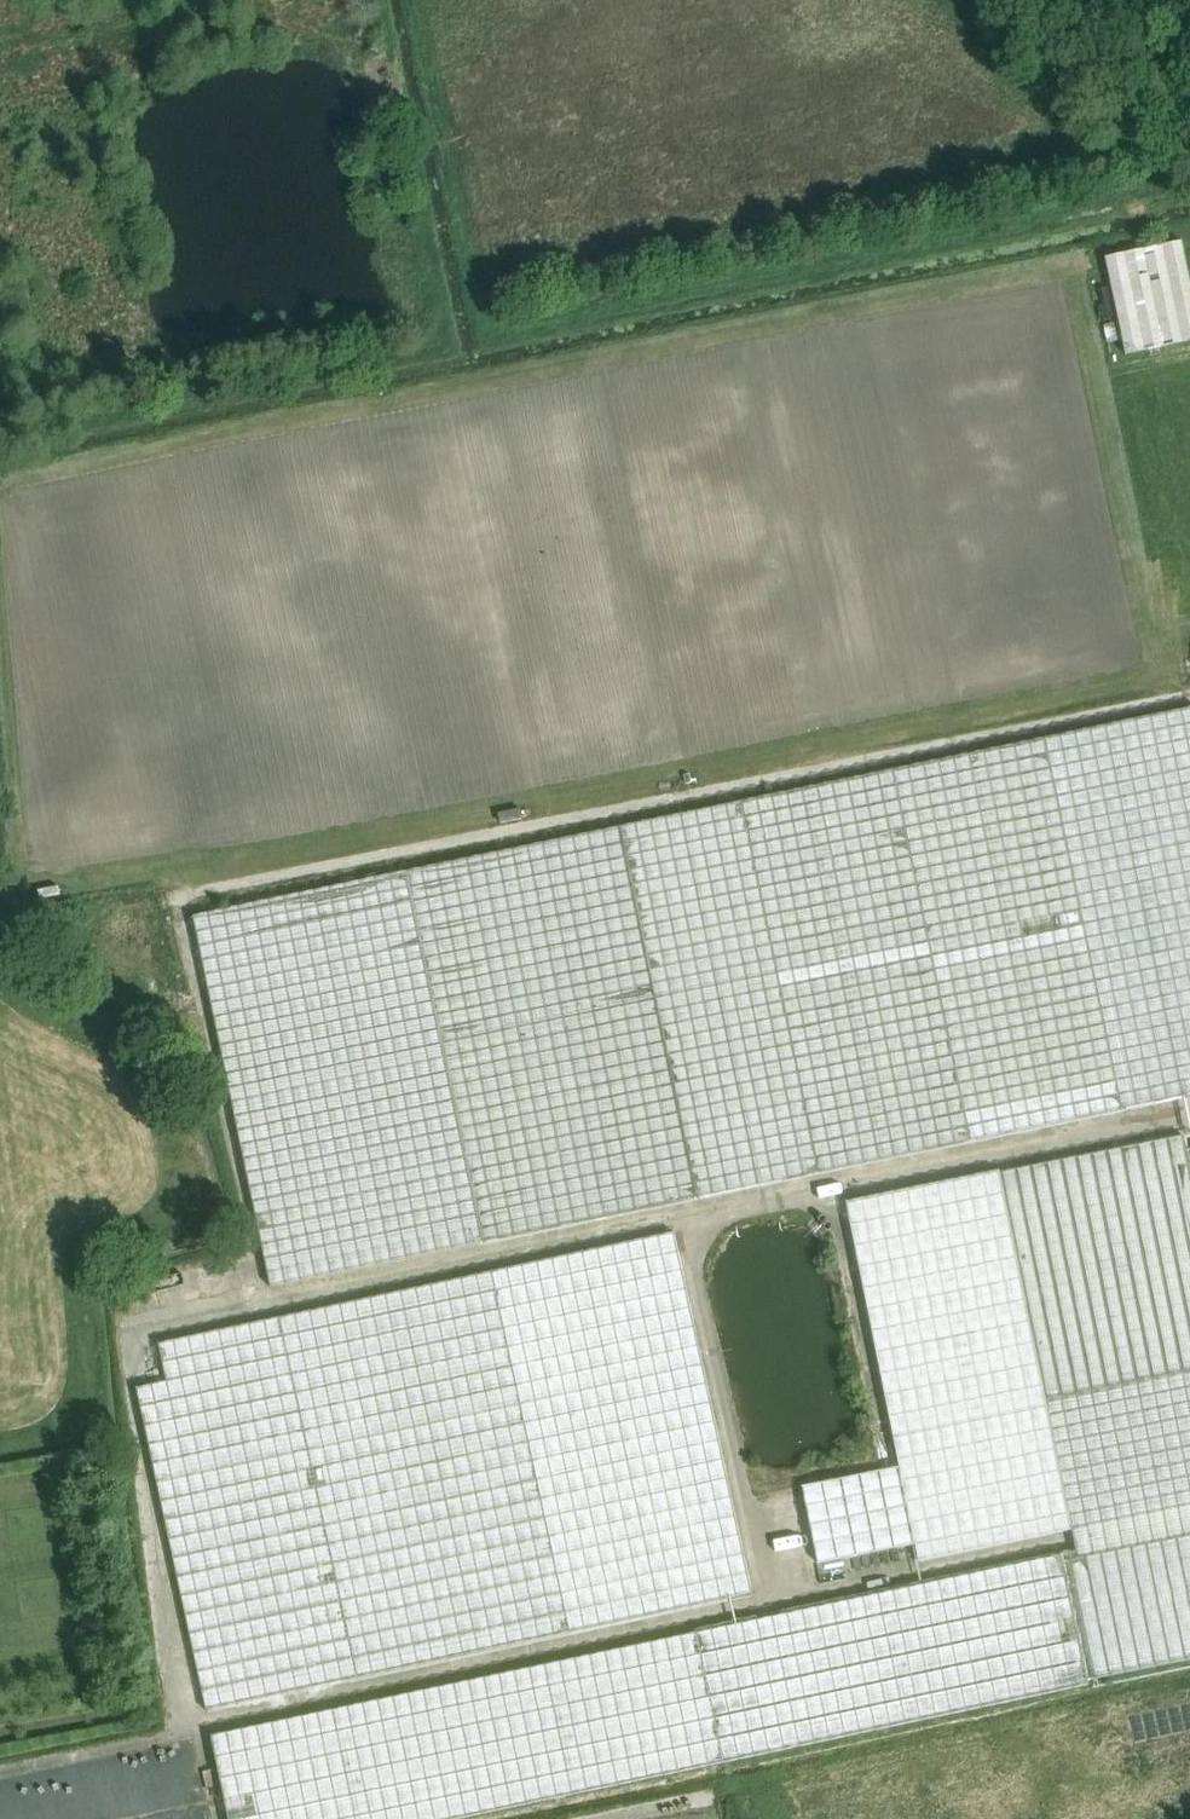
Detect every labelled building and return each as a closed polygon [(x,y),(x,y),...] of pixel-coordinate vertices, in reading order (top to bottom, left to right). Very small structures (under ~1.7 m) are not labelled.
[(1189,342),(1189,276),(1183,242),(1106,259),(1126,355),(1189,342)] [(1108,343),(1121,340),(1118,323),(1105,325),(1108,343)] [(1189,1096),(1189,709),(194,917),(272,1288),(1189,1096)] [(1187,1149),(1184,1136),(848,1204),(901,1466),(802,1488),(819,1565),(916,1544),(920,1561),(1072,1528),(1078,1555),(1072,1556),(1071,1552),(211,1737),(229,1818),(455,1818),(1189,1661),(1189,1149),(1187,1149)] [(351,1684),(753,1595),(675,1233),(159,1344),(168,1382),(137,1389),(208,1713),(350,1682),(351,1684)]
